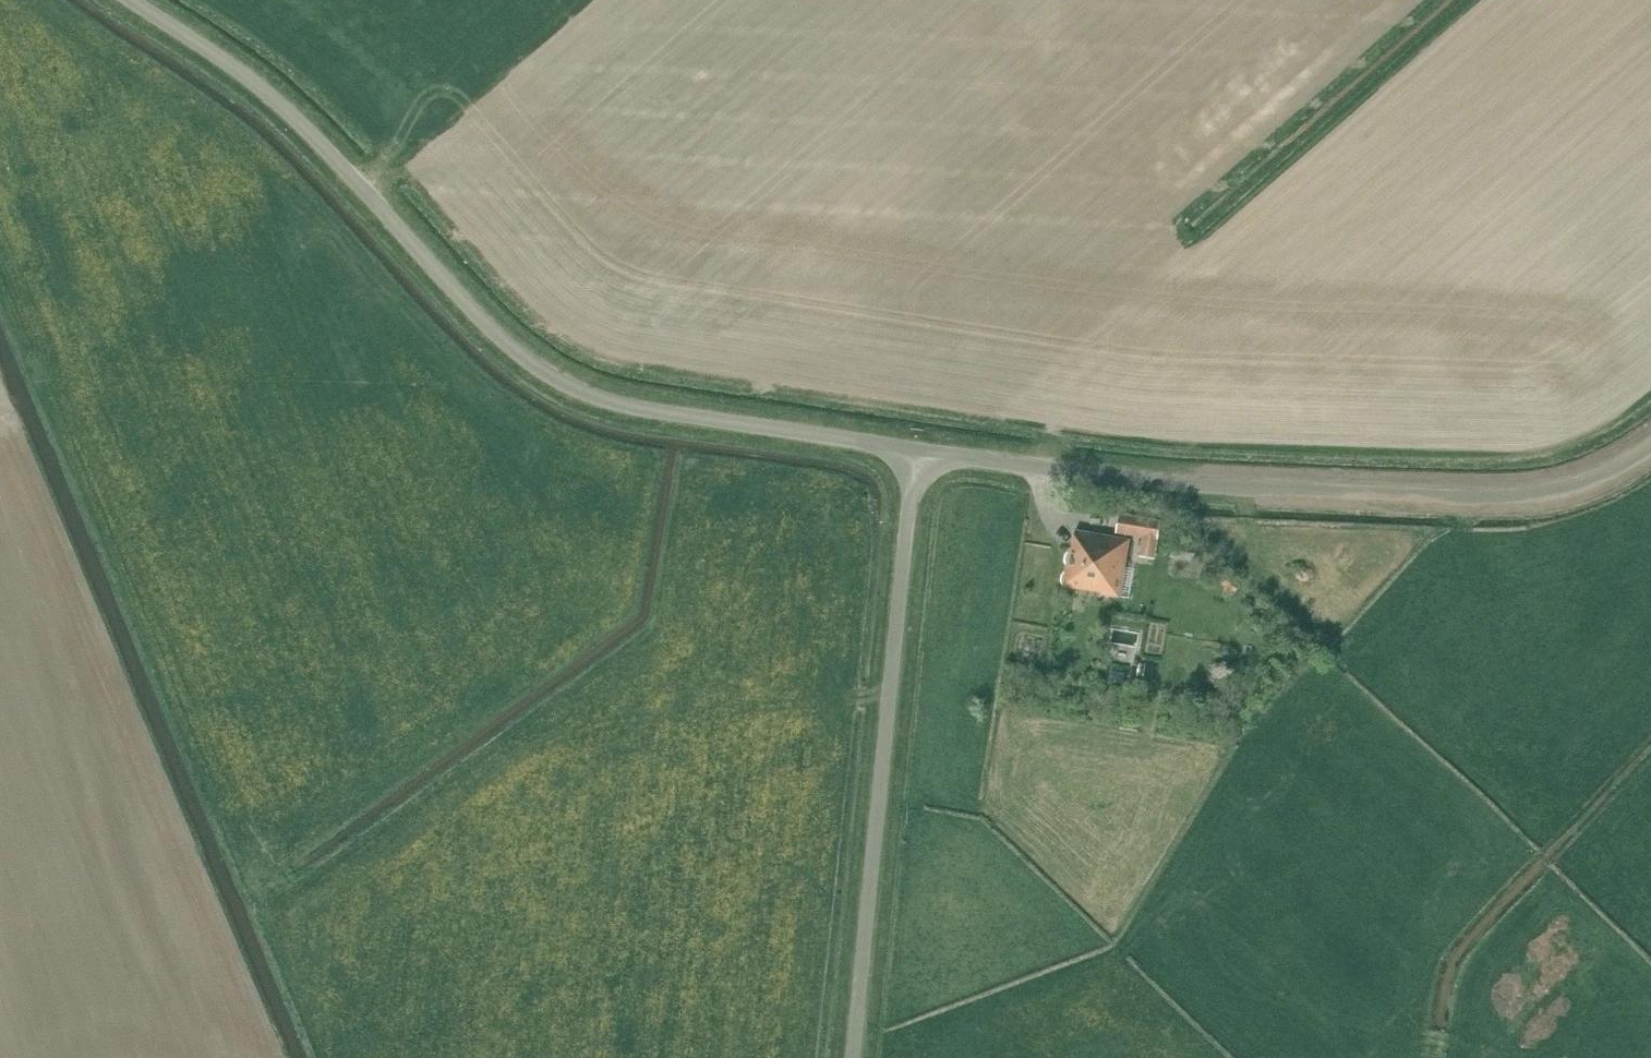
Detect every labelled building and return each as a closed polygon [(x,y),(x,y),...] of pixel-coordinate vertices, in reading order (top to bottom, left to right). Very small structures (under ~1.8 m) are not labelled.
[(1156,559),(1158,540),(1161,520),(1120,513),(1116,532),(1143,537),(1140,556),(1156,559)] [(1068,562),(1065,583),(1097,589),(1097,594),(1103,595),(1104,591),(1119,593),(1128,538),(1075,529),(1072,548),(1069,547),(1068,553),(1066,553),(1065,561),(1068,562)] [(1229,574),(1223,584),(1234,593),(1240,584),(1229,574)]
